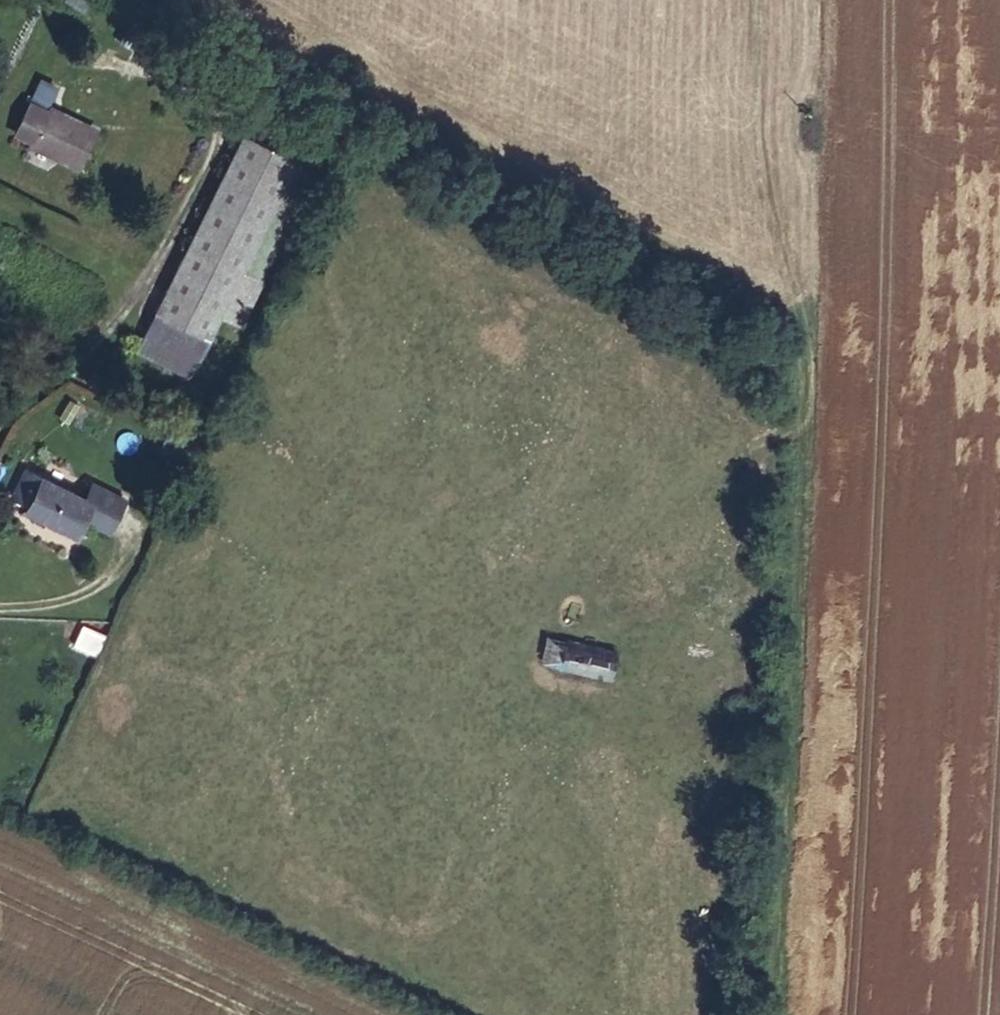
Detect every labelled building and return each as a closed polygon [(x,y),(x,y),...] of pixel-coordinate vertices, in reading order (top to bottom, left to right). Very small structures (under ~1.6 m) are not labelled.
[(156,18),(171,26),(183,1),(181,0),(165,0),(156,18)] [(31,97),(29,102),(78,123),(93,84),(46,62),(46,64),(43,63),(53,42),(36,34),(12,89),(31,97)] [(262,106),(212,209),(168,301),(210,322),(304,126),(262,106)] [(13,445),(0,469),(0,471),(64,505),(77,476),(13,445)] [(82,622),(72,643),(93,652),(102,631),(82,622)] [(589,644),(534,634),(528,663),(585,673),(589,644)]
